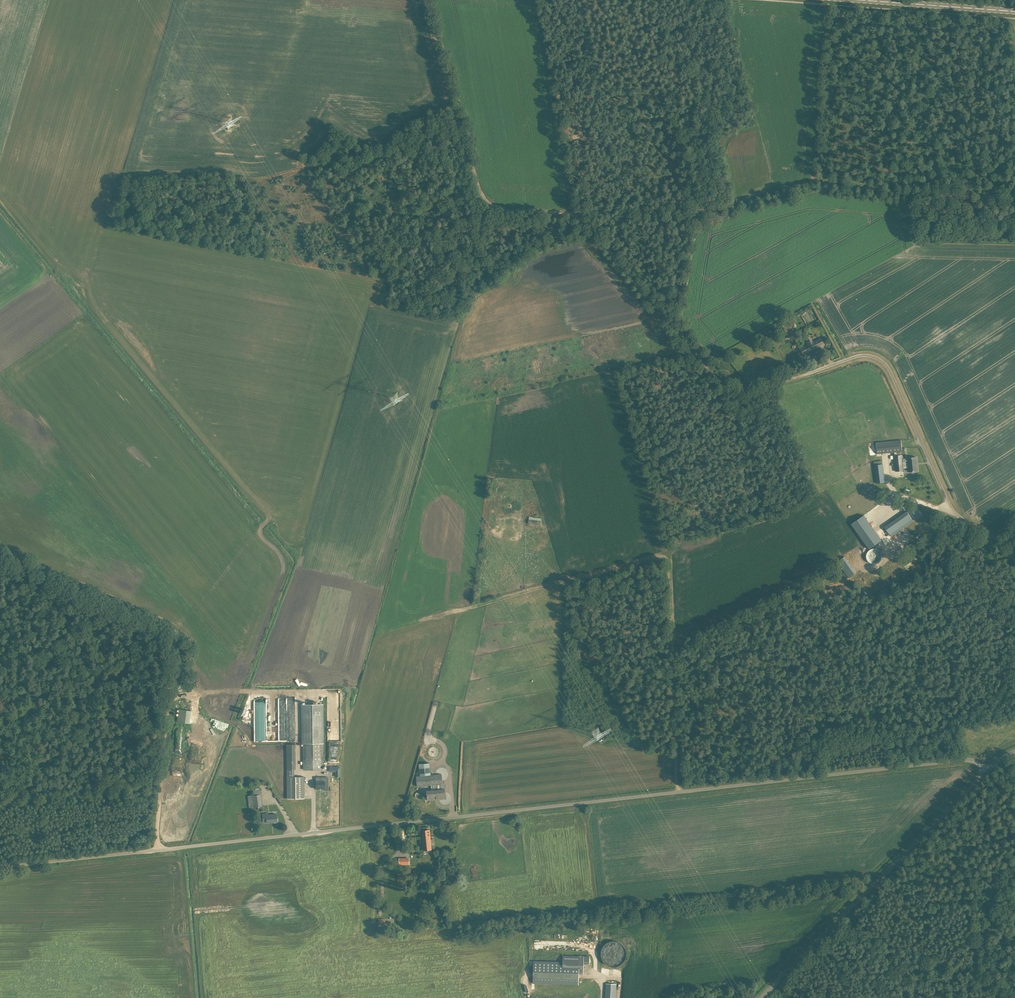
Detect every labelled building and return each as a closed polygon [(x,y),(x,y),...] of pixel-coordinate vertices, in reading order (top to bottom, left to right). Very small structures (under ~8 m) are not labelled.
[(791,335),(789,332),(792,331),(789,325),(787,327),(784,321),(778,324),(784,338),(791,335)] [(804,346),(803,343),(799,346),(803,354),(824,344),(821,338),(813,342),(810,336),(806,338),(809,343),(804,346)] [(908,456),(909,461),(904,462),(903,454),(901,454),(901,451),(902,451),(901,439),(876,442),(877,453),(894,452),(895,455),(894,455),(896,472),(904,471),(904,468),(909,468),(909,470),(912,470),(912,471),(915,471),(915,470),(918,469),(917,455),(908,456)] [(877,483),(885,482),(882,460),(874,462),(877,483)] [(913,506),(908,510),(915,520),(920,516),(913,506)] [(885,527),(889,534),(890,535),(912,519),(907,511),(884,526),(885,527)] [(852,524),(869,549),(882,540),(865,515),(864,515),(851,524),(852,524)] [(838,561),(848,577),(855,573),(845,557),(838,561)] [(323,769),(323,744),(324,744),(324,704),(301,704),(301,743),(303,743),(304,769),(323,769)] [(295,734),(295,708),(287,709),(287,734),(295,734)] [(178,709),(178,722),(190,722),(191,709),(178,709)] [(295,769),(296,769),(295,744),(287,744),(287,769),(287,776),(287,793),(287,798),(304,798),(304,776),(294,776),(295,769)] [(417,786),(431,784),(432,790),(427,790),(428,800),(445,798),(444,789),(442,789),(442,783),(443,783),(442,774),(431,775),(429,762),(419,764),(420,776),(416,776),(417,786)] [(336,771),(336,777),(341,777),(341,767),(337,767),(330,767),(330,771),(333,771),(336,771)] [(325,777),(321,777),(316,777),(316,788),(325,788),(325,781),(325,777)] [(253,807),(256,807),(256,808),(258,808),(258,806),(262,806),(260,794),(260,789),(253,790),(254,795),(251,795),(253,807)] [(267,823),(278,821),(277,814),(269,815),(269,813),(263,814),(264,821),(267,821),(267,823)] [(421,830),(424,850),(431,849),(429,829),(421,830)] [(399,858),(399,859),(399,867),(408,867),(408,864),(410,864),(410,858),(399,858)] [(533,960),(533,977),(578,979),(578,974),(583,974),(584,956),(563,955),(562,962),(533,960)] [(606,983),(605,997),(615,997),(616,983),(606,983)]
